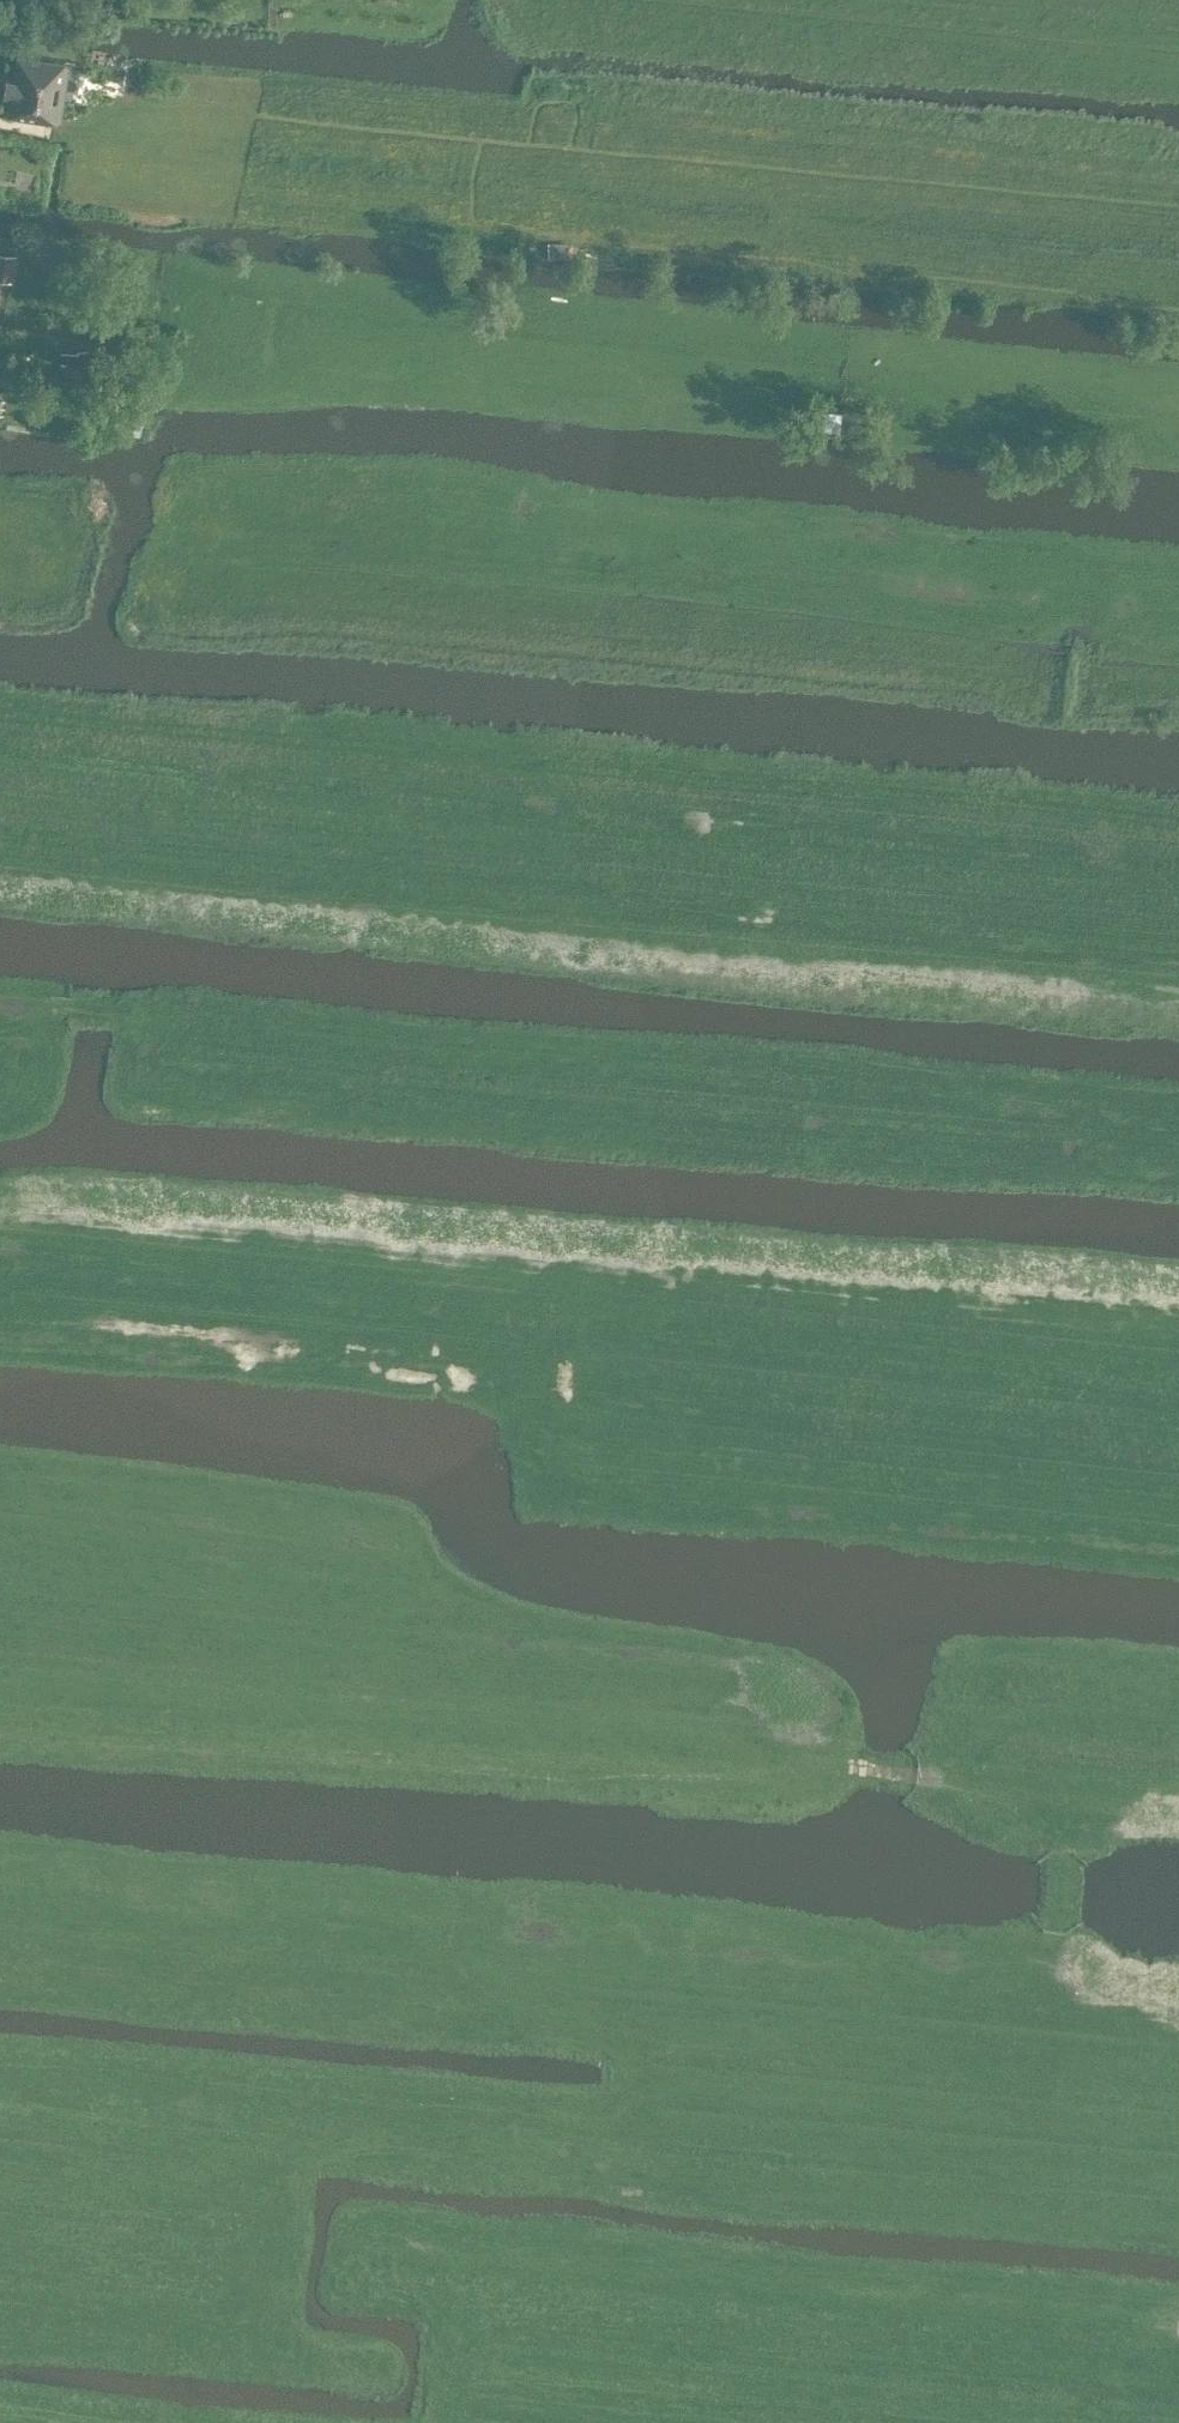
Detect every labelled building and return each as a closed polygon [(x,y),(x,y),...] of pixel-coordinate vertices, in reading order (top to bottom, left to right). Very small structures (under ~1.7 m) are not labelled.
[(65,60),(65,58),(16,50),(13,73),(7,72),(4,86),(10,87),(7,109),(56,117),(56,114),(61,115),(69,60),(65,60)] [(14,253),(0,250),(0,277),(9,279),(14,253)] [(88,377),(87,345),(73,345),(73,347),(60,347),(59,359),(65,360),(65,378),(88,377)] [(820,427),(840,430),(843,410),(824,407),(820,427)]
